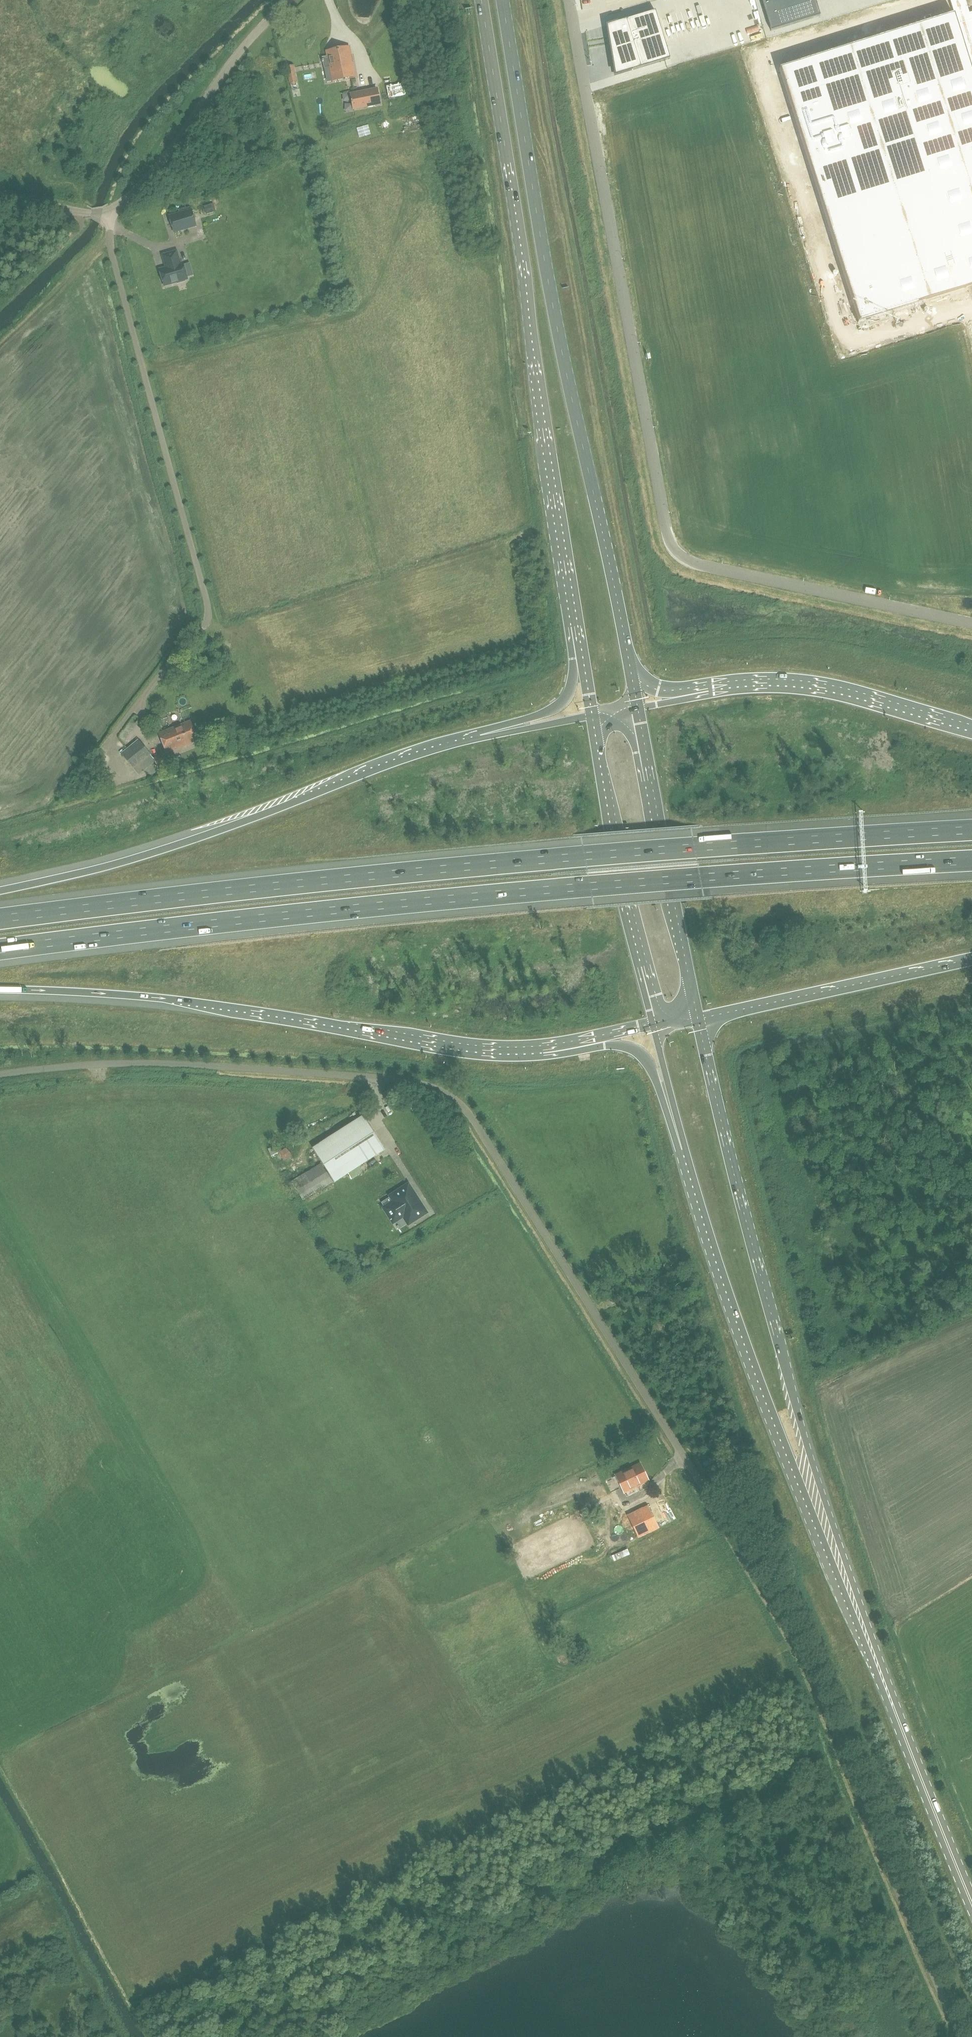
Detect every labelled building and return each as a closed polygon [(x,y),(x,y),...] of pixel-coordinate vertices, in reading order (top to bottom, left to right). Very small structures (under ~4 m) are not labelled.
[(771,31),(820,16),(815,0),(761,0),(771,31)] [(655,11),(606,26),(614,75),(669,58),(655,11)] [(957,25),(954,14),(780,69),(859,321),(917,303),(917,302),(971,285),(971,20),(957,25)] [(326,51),(327,56),(322,57),(322,59),(322,60),(322,63),(323,62),(324,68),(329,67),(330,74),(348,71),(346,62),(350,61),(349,55),(345,56),(343,47),(326,51)] [(349,77),(365,73),(363,62),(357,64),(359,70),(348,72),(349,77)] [(366,73),(345,79),(347,87),(368,82),(366,73)] [(407,90),(403,77),(385,82),(389,95),(407,90)] [(354,109),(380,104),(377,89),(351,94),(354,109)] [(398,102),(397,95),(390,96),(391,103),(398,102)] [(207,213),(213,212),(211,203),(205,205),(206,209),(203,209),(205,214),(207,213)] [(174,232),(188,228),(186,221),(194,218),(192,210),(169,216),(174,232)] [(167,268),(160,270),(164,285),(177,281),(177,283),(185,281),(185,279),(187,278),(183,263),(180,264),(176,252),(164,255),(167,268)] [(166,752),(197,740),(190,721),(159,733),(166,752)] [(222,735),(213,738),(216,747),(224,744),(222,735)] [(150,754),(139,740),(122,754),(124,757),(133,769),(150,754)] [(416,861),(439,860),(438,852),(416,853),(416,861)] [(581,1057),(583,1065),(595,1063),(594,1054),(581,1057)] [(335,1182),(385,1149),(363,1115),(313,1148),(335,1182)] [(277,1165),(285,1161),(284,1160),(292,1156),(283,1140),(268,1148),(277,1165)] [(332,1182),(321,1164),(307,1173),(307,1172),(292,1181),(303,1200),(332,1182)] [(391,1196),(395,1201),(385,1208),(397,1228),(398,1229),(405,1225),(407,1227),(426,1214),(425,1212),(418,1202),(417,1202),(414,1198),(415,1197),(408,1185),(391,1196)] [(637,1487),(640,1485),(645,1483),(649,1481),(640,1462),(615,1474),(624,1493),(637,1487)] [(639,1537),(659,1528),(648,1505),(628,1515),(639,1537)]
